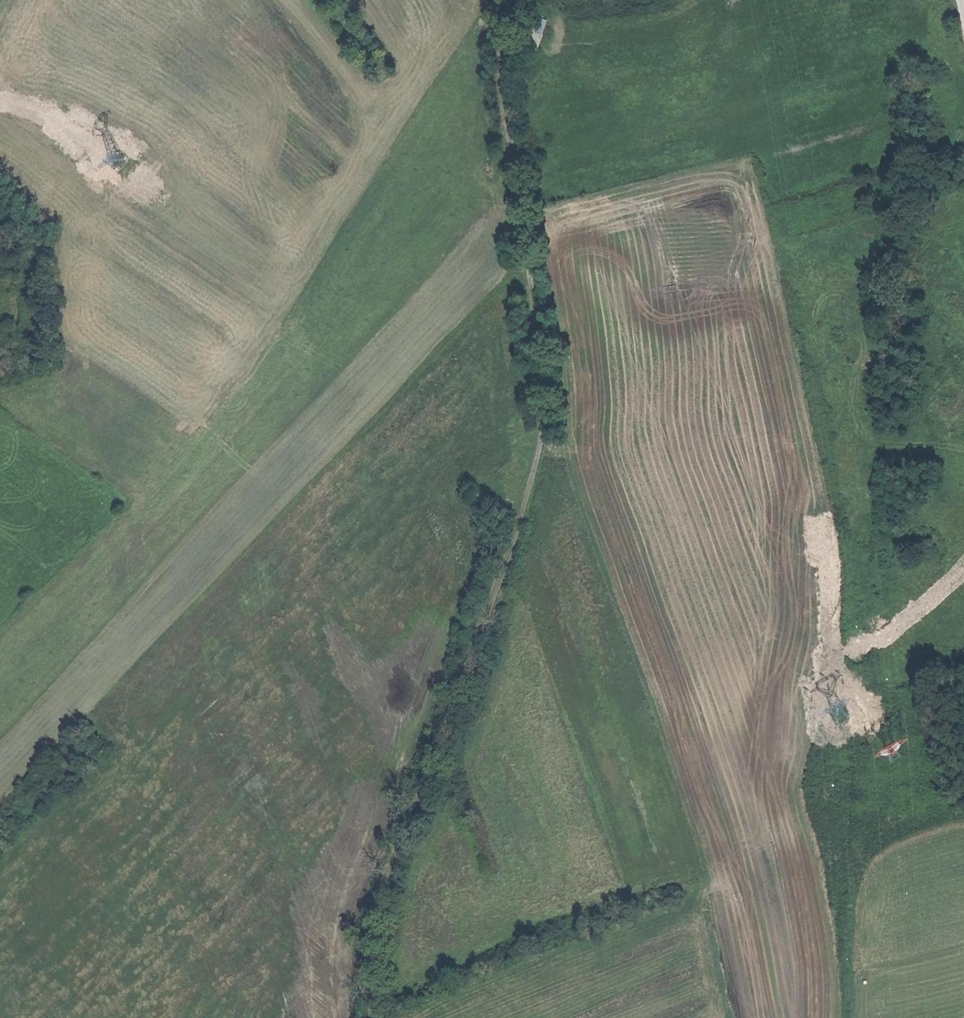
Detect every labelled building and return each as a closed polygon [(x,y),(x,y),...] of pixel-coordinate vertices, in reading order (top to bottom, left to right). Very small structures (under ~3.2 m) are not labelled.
[(537,47),(548,19),(535,14),(524,43),(537,47)]
